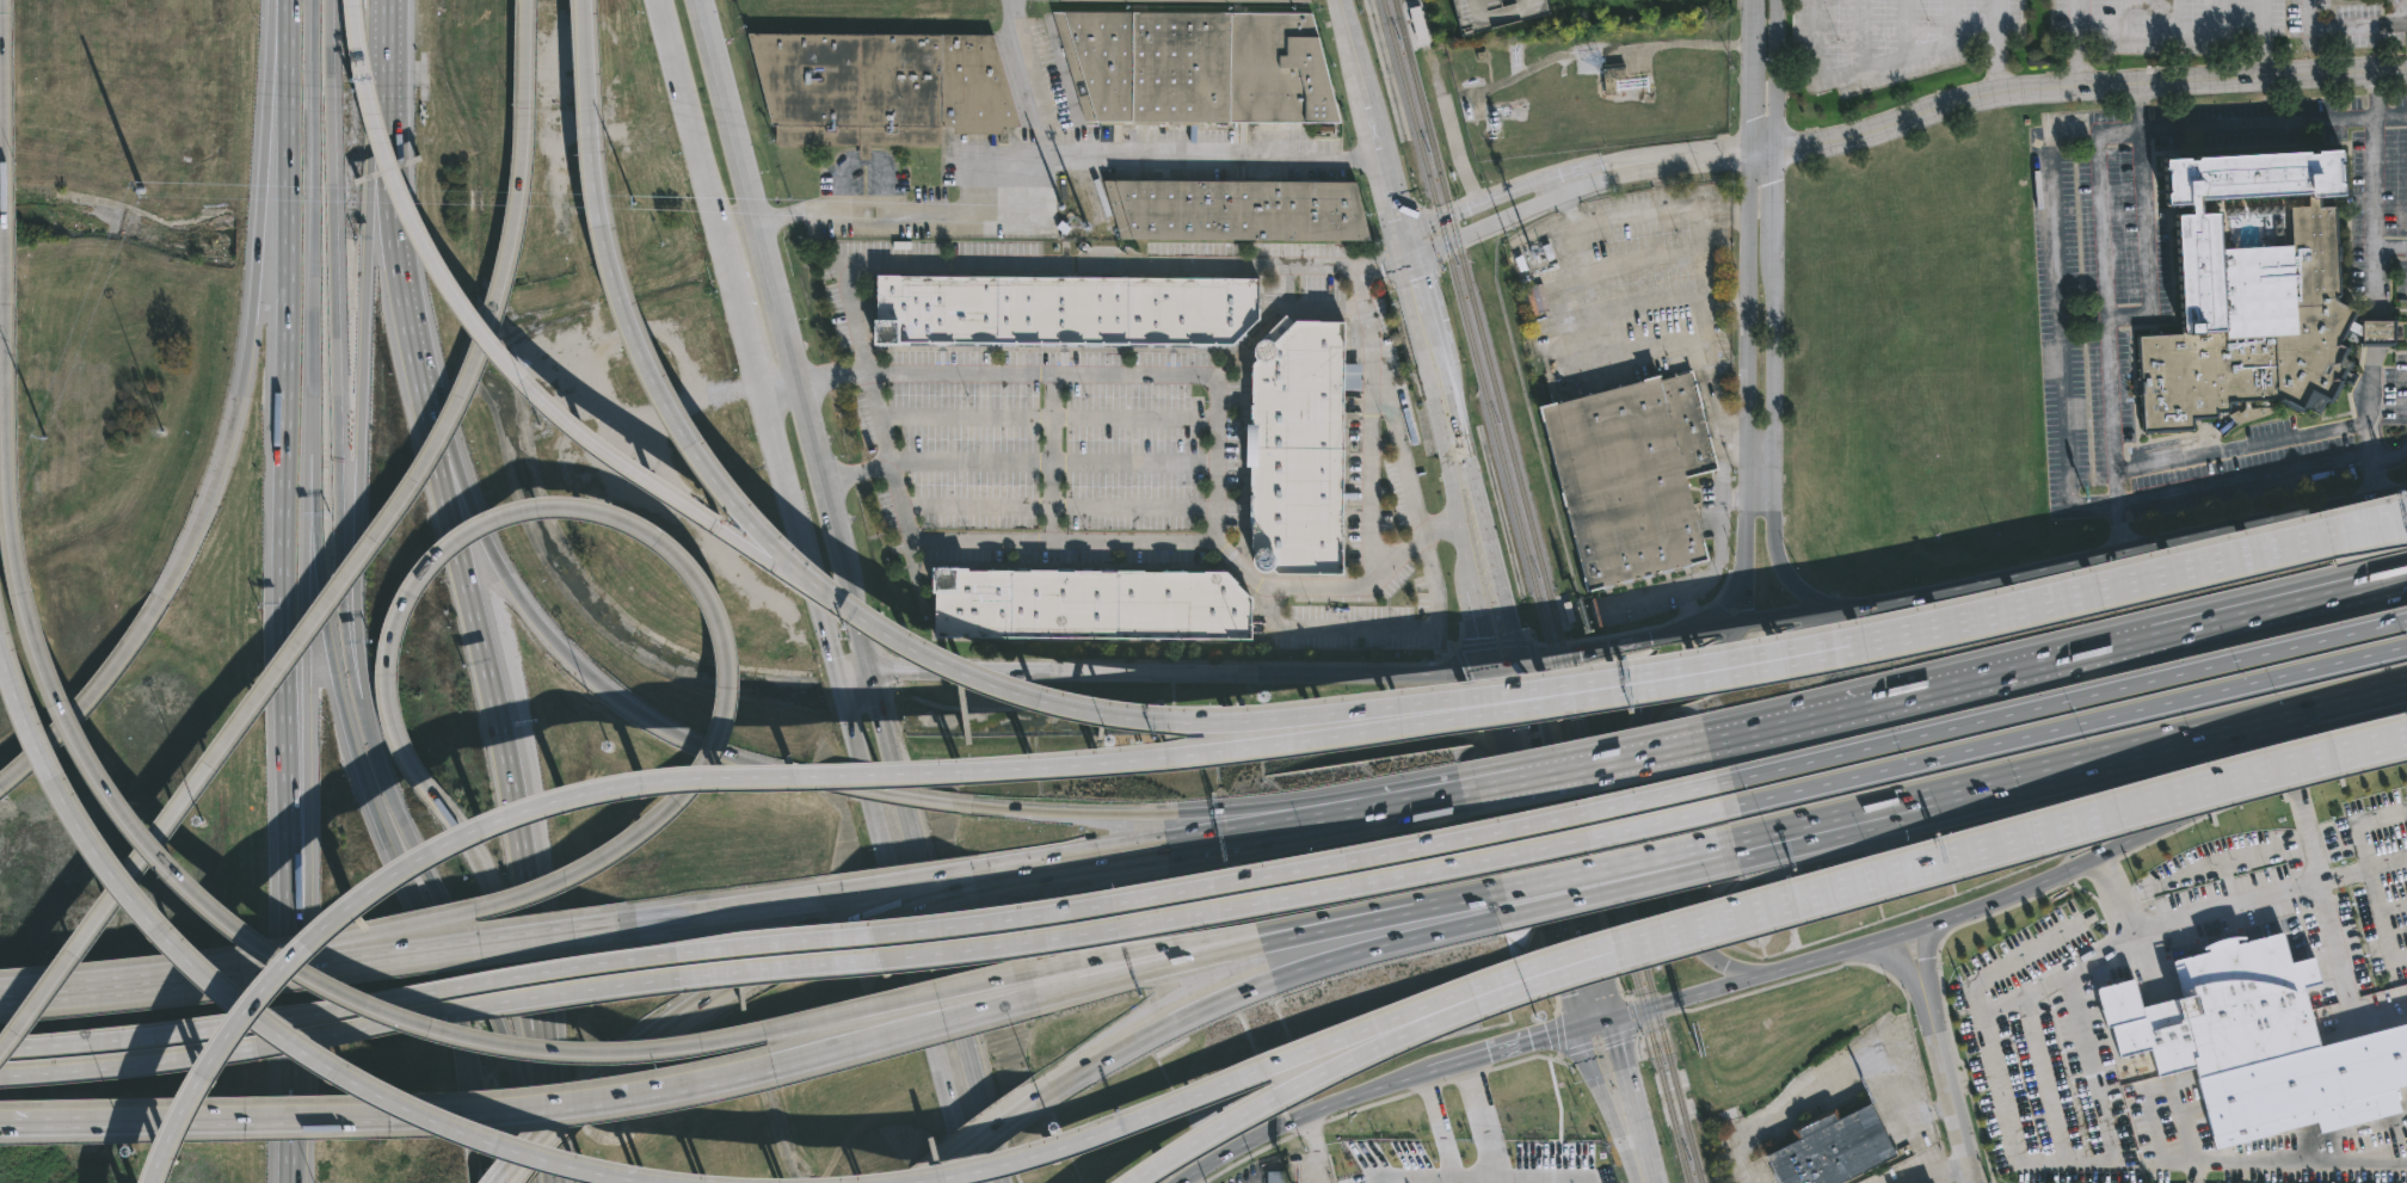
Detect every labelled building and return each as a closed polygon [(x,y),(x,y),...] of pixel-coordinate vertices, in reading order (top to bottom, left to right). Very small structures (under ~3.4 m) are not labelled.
[(1461,38),(1551,16),(1547,0),(1452,0),(1461,38)] [(1317,12),(1323,35),(1326,35),(1349,122),(1088,119),(1055,11),(1317,12)] [(997,35),(1026,127),(1006,127),(1006,143),(1002,143),(1002,133),(959,133),(959,125),(944,125),(944,144),(873,144),(873,159),(862,159),(862,144),(778,143),(780,125),(776,125),(752,32),(997,35)] [(1619,93),(1608,94),(1606,64),(1629,62),(1630,76),(1618,78),(1619,93)] [(2344,190),(2321,191),(2321,203),(2332,203),(2335,207),(2338,242),(2340,241),(2341,257),(2339,257),(2341,294),(2338,297),(2357,308),(2357,312),(2352,319),(2362,325),(2362,319),(2393,319),(2393,340),(2390,340),(2390,343),(2362,341),(2362,338),(2347,329),(2340,343),(2350,346),(2346,357),(2352,361),(2331,403),(2326,403),(2317,414),(2307,408),(2302,413),(2297,411),(2296,413),(2278,402),(2278,398),(2270,399),(2271,413),(2236,426),(2226,412),(2216,412),(2216,418),(2192,419),(2193,430),(2142,432),(2140,395),(2137,395),(2136,378),(2138,378),(2136,335),(2138,333),(2180,332),(2173,210),(2175,207),(2189,207),(2187,199),(2165,198),(2162,153),(2340,142),(2343,146),(2344,190)] [(1138,239),(1124,238),(1106,180),(1361,181),(1377,239),(1138,239)] [(1264,278),(1263,308),(1267,308),(1267,319),(1239,345),(917,343),(917,344),(881,344),(881,275),(1264,278)] [(1291,314),(1300,324),(1304,320),(1354,321),(1354,346),(1352,346),(1350,363),(1366,364),(1366,374),(1363,374),(1363,390),(1350,390),(1349,550),(1353,550),(1353,575),(1285,573),(1282,571),(1274,573),(1267,569),(1263,563),(1263,557),(1267,552),(1260,548),(1261,531),(1257,531),(1260,499),(1258,499),(1260,493),(1257,493),(1258,467),(1255,467),(1256,425),(1261,425),(1261,420),(1257,420),(1257,403),(1260,405),(1258,403),(1258,392),(1261,392),(1261,362),(1263,359),(1261,356),(1261,349),(1266,339),(1291,314)] [(1539,411),(1588,594),(1707,562),(1686,479),(1718,470),(1692,370),(1539,411)] [(506,564),(494,537),(479,544),(490,571),(506,564)] [(1233,572),(1261,598),(1260,610),(1257,610),(1257,624),(1260,624),(1260,633),(1263,633),(1263,640),(940,637),(941,567),(977,568),(977,572),(993,572),(993,571),(1036,572),(1036,569),(1079,572),(1079,571),(1125,572),(1125,571),(1168,572),(1233,572)] [(2171,909),(2171,952),(2263,953),(2263,910),(2171,909)] [(2317,1046),(2406,1021),(2406,1084),(2394,1088),(2400,1111),(2319,1133),(2315,1121),(2214,1148),(2192,1067),(2160,1077),(2151,1047),(2119,1056),(2111,1024),(2104,1027),(2093,987),(2135,976),(2142,1008),(2181,997),(2171,960),(2209,949),(2208,944),(2235,936),(2237,942),(2283,930),(2291,961),(2315,955),(2323,985),(2303,990),(2317,1046)] [(2169,982),(2147,982),(2147,1004),(2135,1004),(2135,1014),(2169,1014),(2169,982)] [(1894,1156),(1839,1182),(1776,1182),(1762,1157),(1796,1141),(1791,1133),(1829,1114),(1834,1122),(1867,1104),(1894,1156)] [(1267,1174),(1267,1182),(1283,1182),(1283,1174),(1267,1174)]
